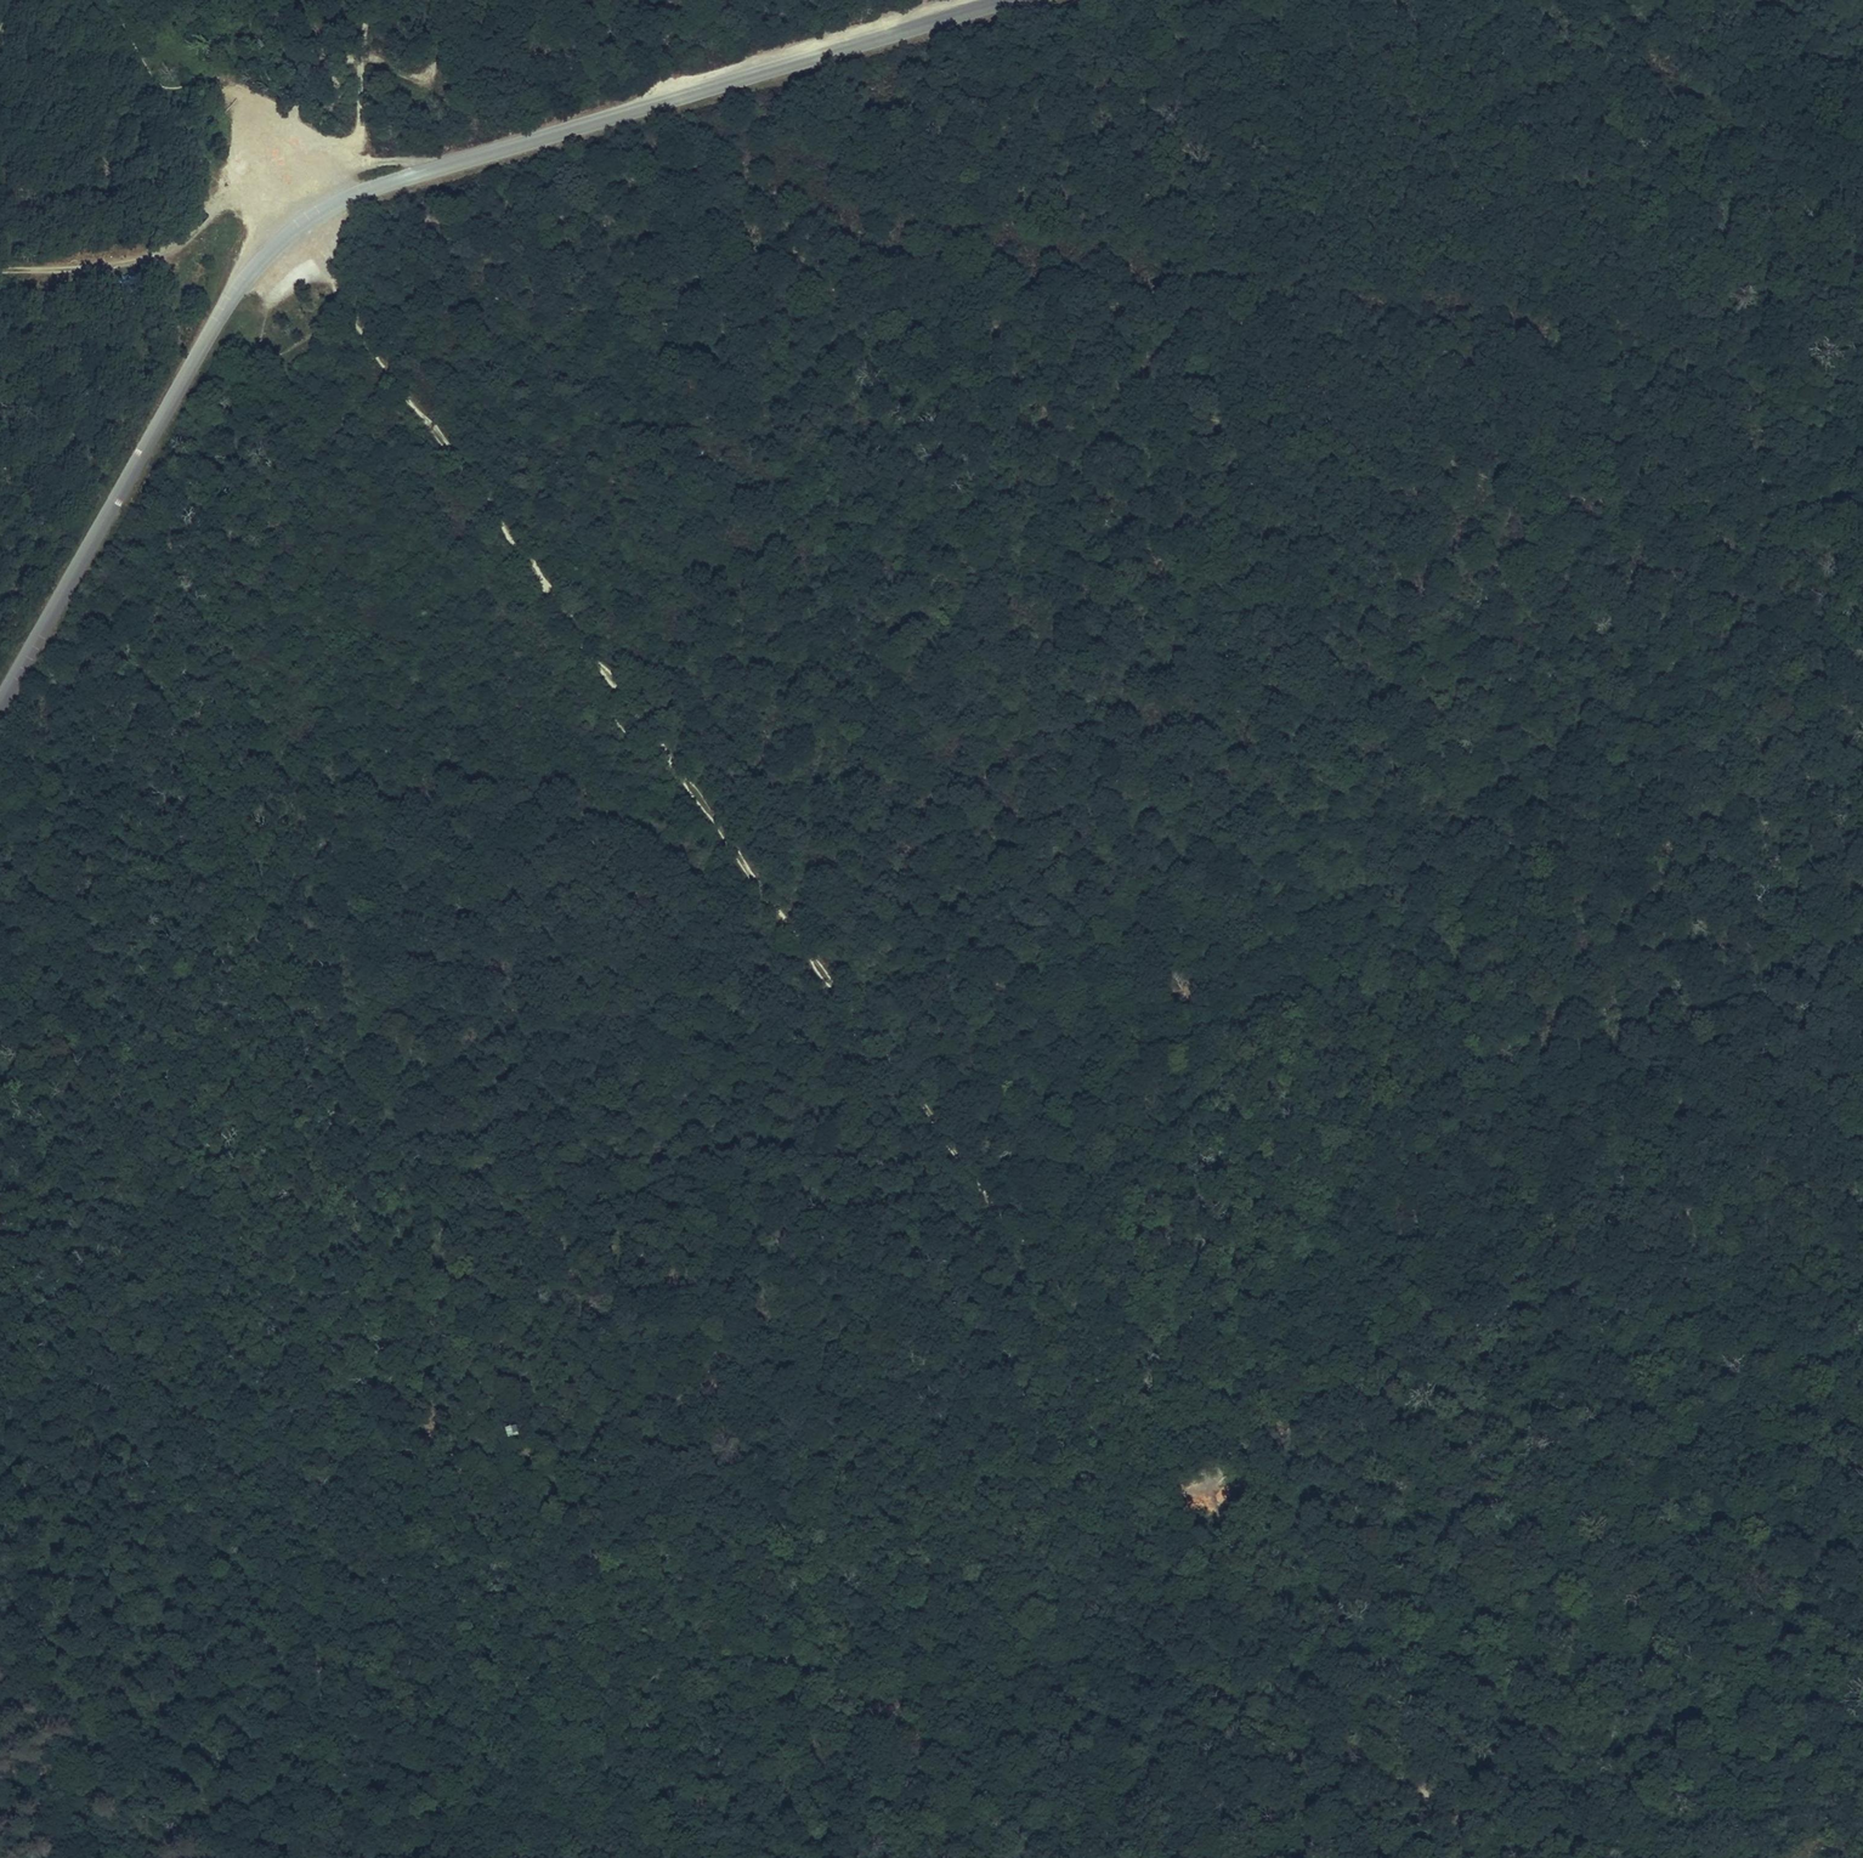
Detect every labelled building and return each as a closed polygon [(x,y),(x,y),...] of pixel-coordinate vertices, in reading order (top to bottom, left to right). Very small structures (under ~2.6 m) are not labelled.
[(510,1422),(513,1431),(524,1428),(521,1418),(510,1422)]
